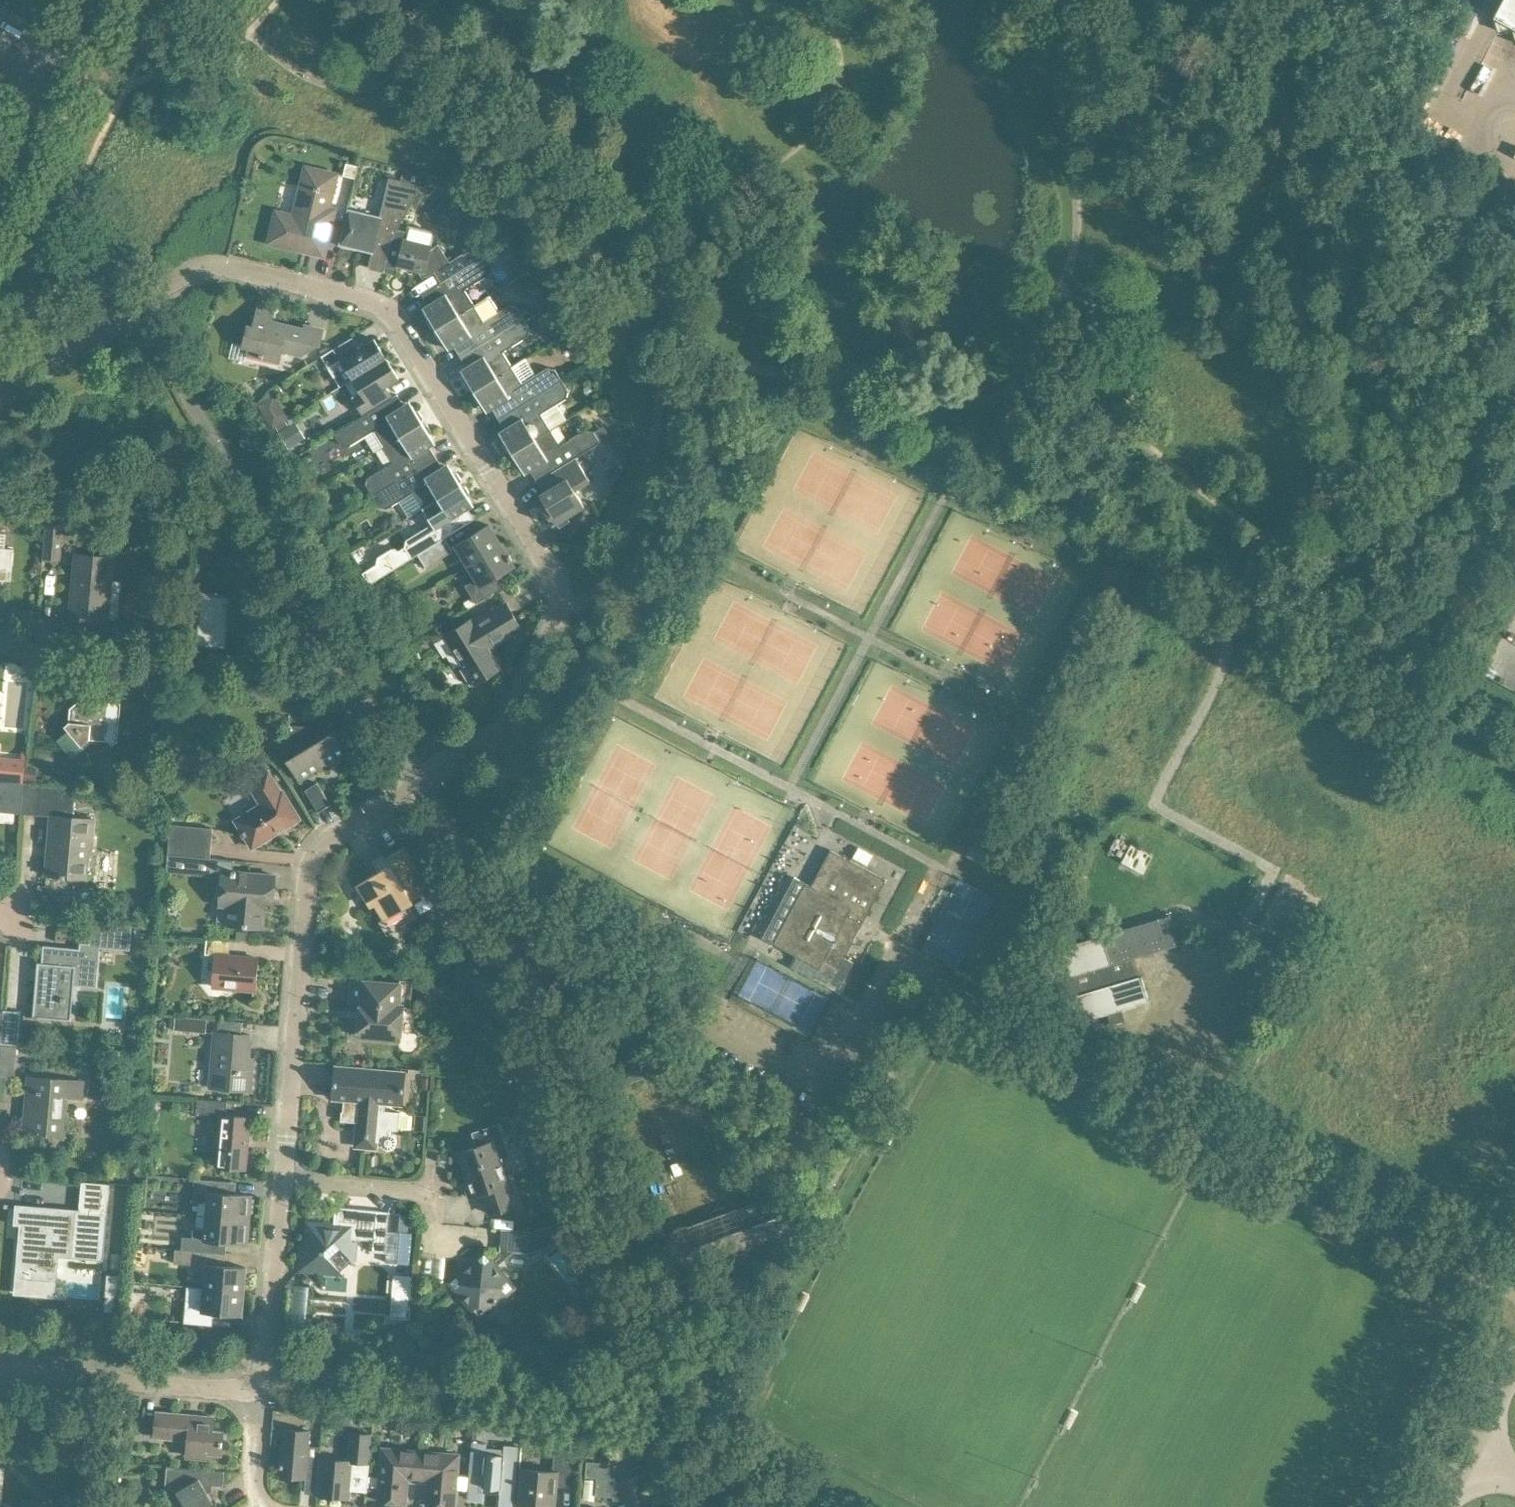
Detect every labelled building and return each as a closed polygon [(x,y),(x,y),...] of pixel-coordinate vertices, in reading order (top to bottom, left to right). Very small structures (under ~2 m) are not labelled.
[(1493,16),(1494,16),(1498,30),(1511,26),(1514,38),(1514,0),(1502,0),(1493,16)] [(277,226),(274,225),(273,225),(269,242),(300,250),(300,246),(325,252),(335,209),(328,207),(336,174),(305,166),(294,215),(280,212),(277,226)] [(369,266),(384,270),(391,239),(397,229),(422,185),(390,177),(381,216),(347,208),(339,245),(372,253),(369,266)] [(391,239),(384,270),(384,272),(396,275),(398,266),(418,271),(422,268),(426,276),(427,276),(427,277),(435,272),(452,261),(451,260),(449,261),(438,243),(430,248),(433,236),(431,231),(409,225),(407,231),(397,229),(391,239)] [(491,238),(479,245),(485,255),(497,247),(491,238)] [(478,245),(463,254),(470,264),(485,255),(479,245),(478,245)] [(435,328),(474,305),(464,289),(490,273),(491,266),(485,255),(470,264),(441,282),(422,294),(431,308),(425,312),(428,316),(427,320),(431,327),(435,328)] [(451,342),(460,356),(523,317),(516,306),(509,304),(499,311),(489,295),(474,305),(435,328),(436,329),(435,334),(439,340),(443,341),(446,345),(451,342)] [(319,345),(323,330),(305,325),(304,329),(271,321),(274,309),(258,305),(253,327),(248,326),(243,345),(249,346),(247,354),(279,361),(283,344),(300,348),(298,353),(303,355),(319,345)] [(473,390),(474,390),(512,367),(502,351),(528,335),(530,328),(523,317),(460,356),(469,370),(463,374),(466,378),(465,383),(469,389),(473,390)] [(340,386),(346,383),(386,358),(374,338),(359,348),(353,337),(321,356),(328,367),(340,386)] [(351,397),(363,415),(393,397),(386,386),(399,378),(386,358),(346,383),(353,395),(351,397)] [(527,358),(512,367),(474,390),(474,391),(473,396),(477,402),(481,403),(484,408),(490,404),(498,418),(561,379),(555,368),(547,367),(536,374),(527,358)] [(511,452),(512,453),(550,429),(567,419),(557,403),(566,397),(568,390),(561,379),(498,418),(507,433),(502,436),(504,440),(503,445),(507,451),(511,452)] [(374,430),(383,446),(422,422),(422,421),(423,417),(419,411),(415,410),(412,405),(406,409),(397,394),(393,397),(363,415),(334,433),(341,444),(348,446),(374,430)] [(285,419),(275,426),(289,448),(303,439),(292,423),(289,425),(285,419)] [(422,422),(383,446),(393,461),(367,477),(366,485),(372,495),(436,456),(427,442),(433,439),(430,434),(431,430),(427,424),(423,423),(422,422)] [(560,445),(550,429),(512,453),(512,454),(511,458),(515,464),(520,465),(522,470),(528,466),(537,481),(575,457),(600,442),(593,431),(586,429),(560,445)] [(412,492),(422,508),(461,484),(460,483),(461,479),(457,473),(453,472),(450,467),(445,471),(436,456),(372,495),(379,506),(386,508),(412,492)] [(574,490),(590,480),(575,457),(537,481),(544,492),(540,495),(547,506),(542,508),(553,525),(557,523),(559,527),(570,520),(567,516),(584,506),(574,490)] [(369,584),(417,554),(474,519),(466,504),(471,501),(468,496),(469,492),(465,486),(461,485),(461,484),(422,508),(431,524),(406,539),(404,547),(399,550),(392,548),(377,557),(376,564),(363,573),(369,584)] [(426,567),(454,550),(445,537),(475,519),(474,519),(417,554),(426,567)] [(47,520),(43,557),(61,559),(64,522),(47,520)] [(501,544),(489,524),(455,545),(467,565),(501,544)] [(11,581),(14,549),(5,548),(6,534),(0,533),(0,580),(11,581)] [(501,544),(467,565),(475,578),(464,585),(475,603),(502,587),(495,576),(514,565),(511,560),(512,559),(509,554),(508,555),(501,544)] [(70,618),(81,619),(80,620),(86,621),(86,619),(108,621),(113,557),(75,554),(70,618)] [(219,594),(219,593),(214,592),(214,594),(203,593),(203,594),(204,594),(202,618),(192,617),(190,641),(200,642),(201,635),(225,637),(229,596),(220,595),(219,594)] [(475,622),(473,618),(446,635),(463,663),(458,666),(471,686),(486,676),(499,668),(499,667),(498,667),(487,649),(521,628),(506,603),(475,622)] [(1514,668),(1514,631),(1502,662),(1514,668)] [(122,681),(122,682),(123,682),(152,685),(154,662),(124,659),(122,681)] [(67,730),(56,740),(70,757),(72,756),(72,755),(90,740),(100,741),(108,741),(112,746),(117,742),(118,742),(119,739),(118,739),(122,699),(121,699),(122,687),(117,687),(118,681),(80,677),(78,700),(77,711),(71,710),(71,707),(69,707),(68,722),(63,726),(67,730)] [(330,733),(331,729),(291,726),(289,723),(288,724),(290,727),(286,757),(290,757),(286,759),(299,780),(349,749),(336,729),(330,733)] [(23,781),(25,758),(26,750),(22,750),(21,758),(0,756),(0,779),(23,781)] [(281,792),(278,788),(268,771),(249,783),(251,788),(261,804),(235,820),(242,832),(241,833),(243,836),(245,835),(252,847),(299,818),(282,791),(281,792)] [(21,808),(23,781),(0,779),(0,806),(21,808)] [(21,808),(21,813),(51,815),(46,875),(62,876),(62,878),(67,878),(86,880),(89,835),(94,835),(95,819),(73,817),(76,786),(23,781),(21,808)] [(317,782),(307,788),(305,790),(319,812),(331,805),(321,788),(317,782)] [(170,824),(167,854),(210,858),(213,828),(170,824)] [(1130,843),(1121,861),(1122,862),(1143,873),(1153,855),(1130,843)] [(405,846),(386,857),(384,854),(373,861),(379,871),(357,884),(371,906),(375,904),(384,918),(377,922),(386,936),(416,917),(408,904),(413,901),(409,895),(429,883),(428,882),(405,846)] [(844,957),(886,879),(830,849),(811,886),(805,882),(804,883),(809,886),(778,944),(773,942),(773,943),(797,956),(791,966),(814,978),(815,975),(839,987),(853,961),(844,957)] [(233,860),(210,858),(167,854),(166,871),(221,876),(219,905),(229,906),(228,924),(262,927),(264,909),(272,909),(273,896),(275,875),(236,872),(236,870),(233,870),(232,870),(233,860)] [(1076,942),(1028,957),(1037,986),(1048,983),(1056,981),(1134,957),(1182,943),(1179,933),(1173,914),(1102,935),(1086,939),(1076,942)] [(95,986),(99,950),(99,947),(129,950),(132,923),(92,920),(90,943),(81,943),(80,949),(44,946),(42,963),(38,963),(33,1016),(69,1019),(72,984),(95,986)] [(740,932),(753,936),(757,924),(744,920),(740,932)] [(257,959),(258,959),(258,958),(229,956),(230,941),(206,938),(205,954),(215,955),(212,986),(255,990),(256,988),(254,988),(257,959)] [(1140,976),(1134,957),(1056,981),(1061,999),(1059,1000),(1067,1025),(1107,1013),(1111,1025),(1125,1020),(1122,1009),(1134,1005),(1135,1005),(1149,1001),(1141,975),(1140,976)] [(358,1035),(400,1039),(403,1005),(409,1006),(409,1012),(410,1012),(413,980),(400,979),(399,983),(353,979),(351,1002),(361,1003),(358,1035)] [(20,1012),(3,1010),(1,1043),(17,1044),(20,1012)] [(174,1029),(206,1032),(207,1018),(175,1015),(174,1029)] [(251,1091),(253,1070),(248,1070),(251,1034),(214,1031),(209,1087),(251,1091)] [(0,1049),(0,1075),(15,1077),(17,1044),(1,1043),(0,1049)] [(393,1135),(390,1134),(391,1130),(398,1130),(400,1112),(384,1110),(385,1102),(402,1104),(405,1072),(335,1066),(333,1098),(349,1100),(348,1111),(342,1111),(341,1121),(358,1122),(356,1146),(376,1147),(376,1142),(381,1142),(381,1143),(381,1144),(382,1146),(383,1147),(385,1149),(386,1149),(388,1149),(389,1149),(391,1149),(392,1148),(393,1148),(393,1147),(394,1147),(395,1146),(396,1145),(396,1144),(396,1142),(396,1141),(396,1140),(396,1139),(396,1138),(395,1138),(395,1137),(394,1136),(393,1135)] [(24,1131),(63,1135),(66,1096),(82,1097),(84,1080),(28,1076),(24,1131)] [(151,1100),(150,1105),(153,1108),(158,1109),(161,1106),(162,1101),(159,1097),(154,1097),(151,1100)] [(251,1117),(226,1115),(227,1101),(197,1098),(196,1113),(220,1115),(219,1132),(214,1132),(213,1148),(217,1148),(216,1166),(246,1169),(251,1117)] [(476,1146),(459,1152),(468,1181),(464,1183),(469,1197),(483,1193),(489,1213),(514,1205),(504,1176),(515,1172),(514,1169),(499,1123),(474,1131),(471,1132),(476,1146)] [(230,1193),(231,1181),(195,1178),(194,1191),(193,1200),(207,1201),(206,1215),(250,1219),(252,1195),(230,1193)] [(79,1211),(106,1213),(109,1183),(81,1181),(79,1211)] [(778,1193),(663,1234),(677,1273),(792,1232),(778,1193)] [(55,1282),(57,1257),(58,1249),(103,1252),(106,1213),(79,1211),(17,1206),(16,1223),(26,1224),(24,1239),(20,1239),(18,1269),(35,1271),(34,1280),(55,1282)] [(300,1270),(299,1276),(300,1276),(301,1273),(301,1270),(327,1272),(328,1257),(328,1256),(331,1254),(340,1246),(347,1255),(353,1256),(354,1238),(357,1238),(373,1240),(372,1252),(386,1253),(389,1211),(388,1211),(377,1210),(335,1206),(334,1220),(327,1220),(327,1221),(322,1224),(308,1223),(307,1244),(302,1248),(301,1248),(300,1270)] [(391,1213),(389,1229),(407,1231),(409,1215),(401,1214),(402,1209),(395,1209),(394,1213),(391,1213)] [(175,1249),(203,1251),(220,1253),(221,1241),(248,1243),(250,1219),(206,1215),(205,1227),(193,1226),(192,1237),(182,1236),(181,1249),(175,1249)] [(501,1229),(499,1251),(489,1259),(484,1253),(450,1281),(479,1315),(512,1287),(496,1267),(514,1252),(529,1253),(550,1247),(552,1225),(531,1231),(501,1229)] [(202,1265),(203,1251),(175,1249),(174,1263),(202,1265)] [(204,1287),(244,1291),(246,1267),(206,1264),(204,1287)] [(293,1283),(292,1315),(303,1315),(305,1284),(293,1283)] [(244,1291),(204,1287),(202,1310),(190,1309),(189,1322),(212,1324),(213,1312),(242,1314),(244,1291)] [(112,1402),(112,1415),(124,1416),(125,1403),(112,1402)] [(213,1417),(156,1412),(154,1436),(188,1439),(187,1456),(206,1458),(207,1452),(221,1453),(223,1431),(212,1430),(213,1417)] [(308,1445),(310,1430),(284,1428),(280,1476),(306,1478),(306,1471),(318,1472),(319,1458),(320,1446),(308,1445)] [(347,1460),(319,1458),(318,1472),(316,1495),(350,1498),(351,1490),(367,1492),(372,1434),(350,1432),(347,1460)] [(471,1442),(467,1499),(482,1500),(483,1485),(516,1488),(519,1446),(504,1444),(503,1455),(485,1453),(486,1443),(471,1442)] [(407,1477),(418,1478),(420,1451),(382,1448),(378,1501),(405,1503),(407,1477)] [(458,1454),(420,1451),(418,1478),(429,1479),(427,1505),(454,1506),(458,1454)] [(576,1487),(578,1455),(554,1453),(552,1471),(519,1468),(517,1504),(547,1506),(555,1506),(557,1486),(576,1487)] [(645,1473),(632,1477),(629,1469),(623,1468),(623,1460),(609,1459),(608,1467),(599,1467),(599,1462),(587,1461),(585,1477),(597,1478),(595,1495),(621,1498),(621,1497),(624,1496),(628,1506),(655,1506),(645,1473)] [(2,1506),(5,1467),(0,1466),(0,1506),(9,1506),(2,1506)] [(166,1490),(166,1492),(167,1494),(168,1496),(169,1498),(170,1499),(172,1501),(174,1501),(176,1502),(178,1502),(180,1501),(182,1501),(186,1506),(199,1506),(205,1506),(213,1502),(208,1492),(211,1490),(211,1484),(223,1485),(224,1471),(172,1467),(171,1481),(170,1483),(168,1484),(167,1486),(166,1488),(166,1490)]
